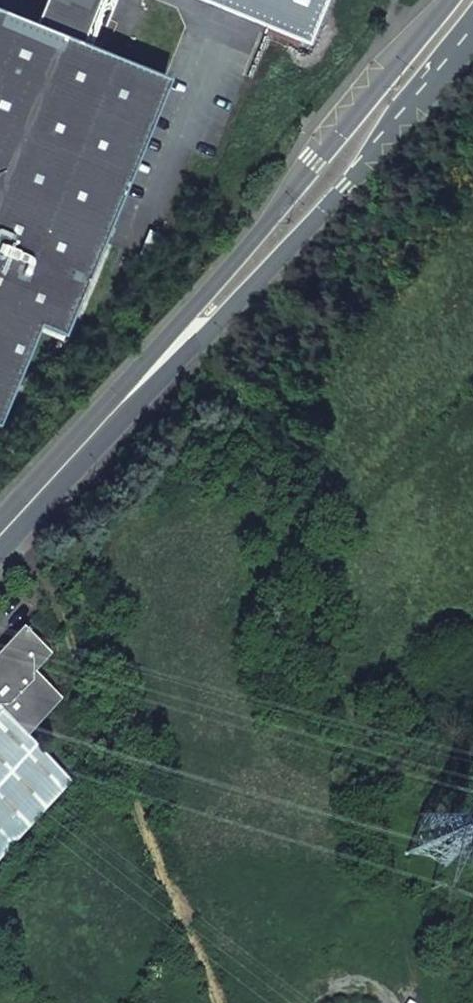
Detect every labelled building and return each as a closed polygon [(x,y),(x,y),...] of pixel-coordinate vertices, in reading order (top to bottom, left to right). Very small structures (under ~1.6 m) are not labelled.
[(33,23),(33,24),(77,42),(85,25),(102,31),(114,0),(42,0),(33,23)] [(302,34),(317,0),(223,0),(302,34)] [(0,10),(0,412),(35,324),(60,335),(164,77),(77,42),(33,24),(33,23),(0,10)] [(73,784),(26,738),(62,700),(34,673),(50,655),(21,628),(0,650),(0,861),(73,784)]
